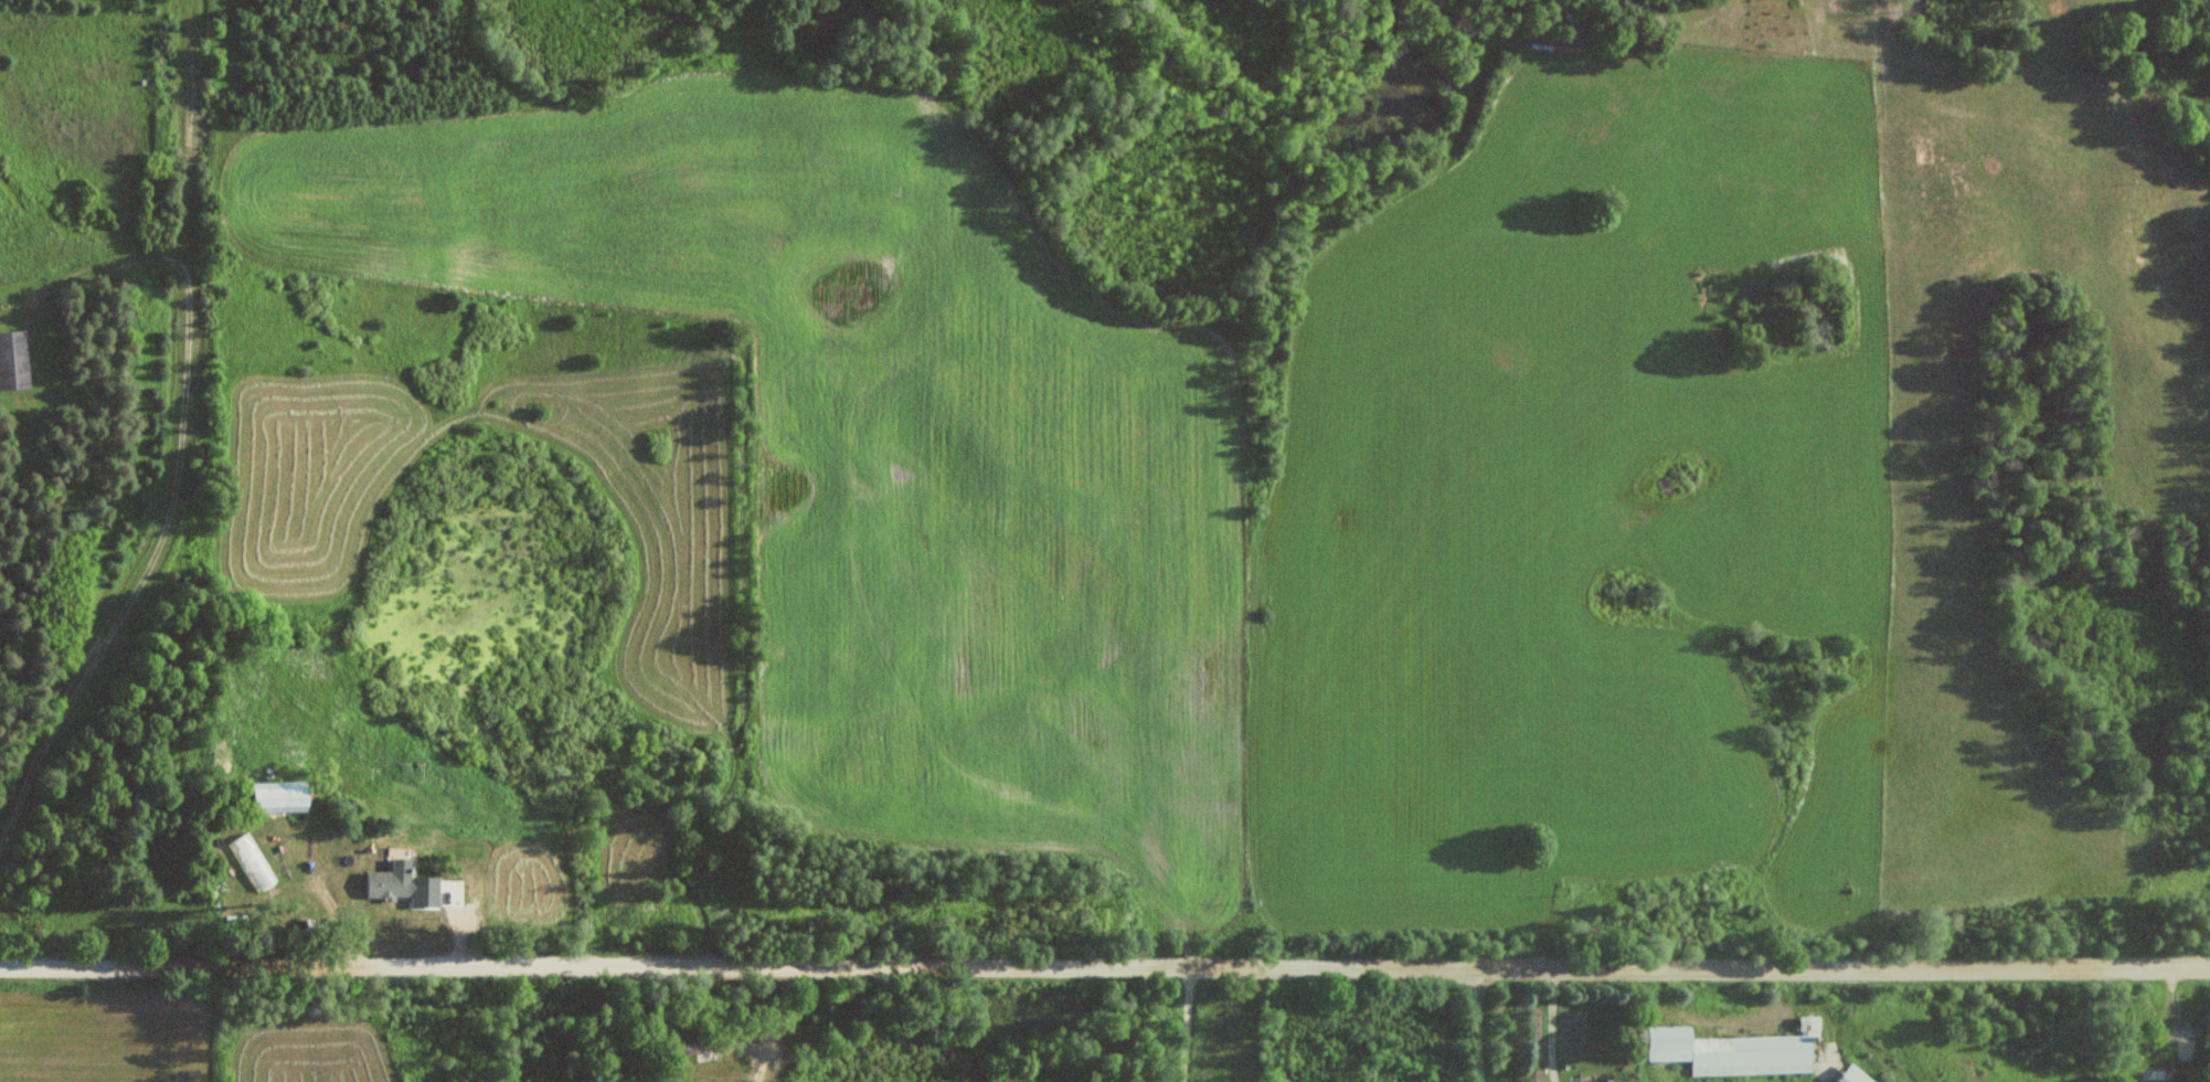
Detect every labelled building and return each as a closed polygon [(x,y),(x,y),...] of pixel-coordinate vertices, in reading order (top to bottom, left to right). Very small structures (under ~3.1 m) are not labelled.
[(33,387),(28,329),(0,331),(0,390),(33,387)] [(257,812),(315,812),(315,782),(257,782),(257,812)] [(398,878),(398,872),(370,872),(370,897),(417,897),(417,878),(398,878)] [(1652,1028),(1653,1063),(1697,1062),(1697,1077),(1817,1074),(1816,1037),(1824,1037),(1824,1016),(1804,1016),(1804,1036),(1696,1038),(1696,1026),(1652,1028)] [(665,1047),(667,1064),(723,1056),(720,1039),(665,1047)] [(2152,1069),(2152,1081),(2167,1081),(2167,1069),(2152,1069)] [(1546,1070),(1524,1070),(1524,1081),(1546,1081),(1546,1070)]
